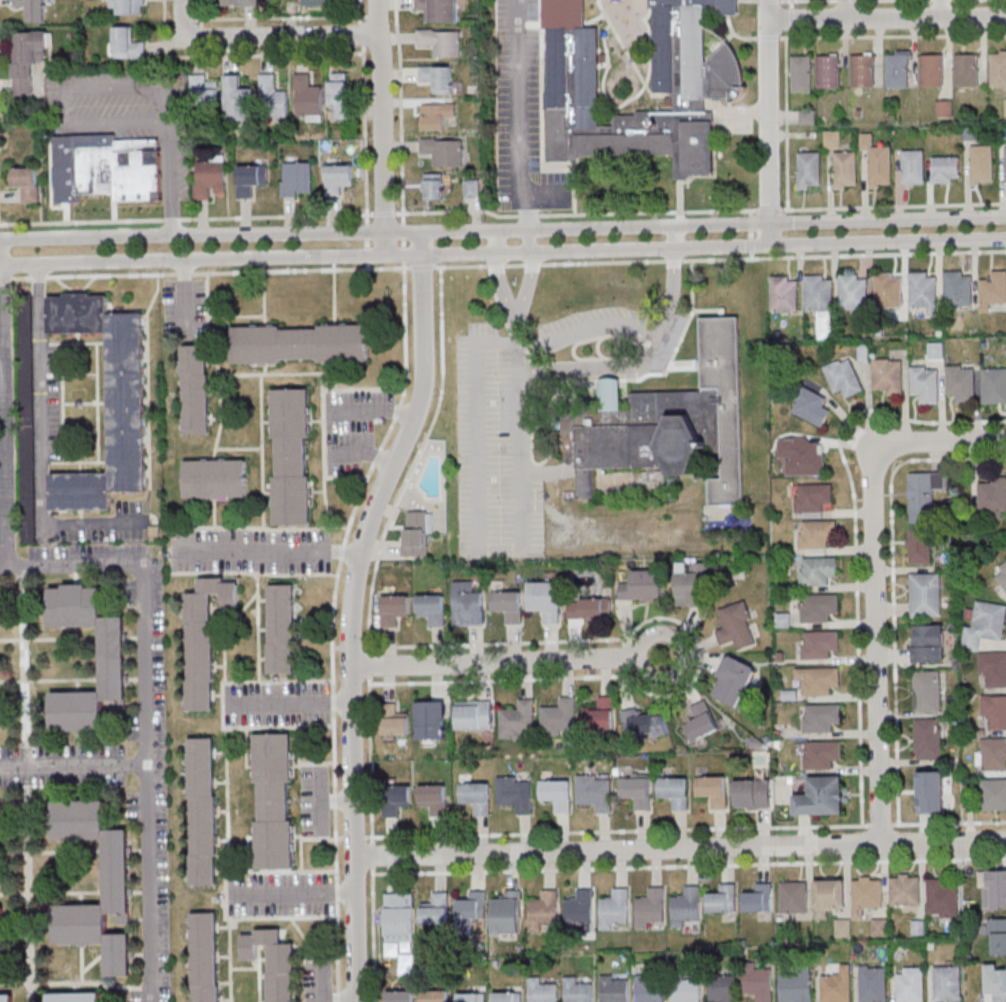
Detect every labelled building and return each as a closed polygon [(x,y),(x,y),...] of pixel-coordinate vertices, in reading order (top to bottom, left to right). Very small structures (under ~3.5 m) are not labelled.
[(14,8),(26,8),(26,21),(46,21),(46,0),(14,0),(14,8)] [(146,14),(146,0),(110,0),(110,14),(146,14)] [(416,12),(427,12),(427,22),(458,22),(458,0),(416,0),(416,12)] [(547,160),(574,160),(673,158),(673,178),(713,176),(714,132),(713,113),(705,113),(705,100),(732,99),(732,105),(738,104),(741,101),(744,99),(747,95),(748,90),(744,89),(744,79),(742,67),(733,50),(727,42),(719,35),(705,27),(705,9),(717,9),(718,16),(727,16),(738,16),(738,0),(650,0),(654,93),(674,93),(674,95),(675,111),(636,113),(636,116),(614,116),(614,127),(599,127),(598,64),(597,27),(584,27),(584,23),(584,0),(542,0),(547,160)] [(133,27),(113,27),(114,59),(146,58),(146,42),(133,42),(133,27)] [(461,56),(461,29),(418,29),(418,46),(434,46),(434,56),(461,56)] [(600,30),(607,29),(608,37),(600,37),(600,30)] [(14,32),(15,98),(34,97),(34,63),(48,63),(48,31),(14,32)] [(887,87),(910,88),(911,50),(887,50),(887,87)] [(1005,87),(1005,50),(991,50),(991,87),(1005,87)] [(852,88),(877,88),(877,52),(852,52),(852,88)] [(956,53),(956,89),(979,89),(979,53),(956,53)] [(817,88),(841,88),(841,54),(817,54),(817,88)] [(945,87),(945,54),(921,54),(921,87),(945,87)] [(813,92),(813,55),(792,55),(792,92),(813,92)] [(452,66),(419,66),(419,84),(433,84),(433,94),(452,94),(452,66)] [(328,109),(336,109),(336,119),(350,119),(350,72),(328,72),(328,109)] [(278,73),(260,73),(260,105),(270,105),(270,116),(287,116),(287,91),(278,91),(278,73)] [(312,73),(295,73),(296,115),(306,115),(306,121),(323,120),(321,84),(312,84),(312,73)] [(208,82),(208,74),(191,74),(191,106),(219,106),(219,82),(208,82)] [(225,120),(254,120),(254,85),(243,85),(243,74),(225,74),(225,120)] [(937,100),(937,116),(953,116),(953,99),(937,100)] [(421,105),(421,132),(446,132),(446,118),(457,118),(457,105),(421,105)] [(816,109),(800,109),(800,124),(816,124),(816,109)] [(825,147),(839,147),(839,133),(825,133),(825,147)] [(892,187),(892,147),(873,147),(872,133),(861,133),(862,154),(870,154),(870,188),(892,187)] [(116,195),(74,196),(73,136),(115,135),(115,141),(160,140),(161,203),(116,204),(116,195)] [(463,166),(463,139),(421,139),(421,156),(433,156),(433,166),(463,166)] [(993,145),(971,145),(971,184),(993,184),(993,145)] [(924,150),(902,150),(902,183),(924,183),(924,150)] [(822,151),(798,151),(798,189),(822,189),(822,151)] [(857,189),(858,151),(834,151),(834,189),(857,189)] [(960,156),(932,156),(932,182),(960,182),(960,156)] [(314,196),(314,163),(303,163),(303,157),(281,157),(281,196),(314,196)] [(256,198),(256,186),(268,186),(268,159),(250,159),(250,165),(237,165),(237,198),(256,198)] [(225,161),(196,161),(195,200),(211,200),(211,189),(225,189),(225,161)] [(355,164),(325,164),(325,196),(344,196),(344,185),(355,185),(355,164)] [(21,203),(39,203),(39,168),(10,168),(10,188),(21,188),(21,203)] [(425,173),(425,200),(444,200),(444,173),(425,173)] [(480,197),(480,181),(465,181),(465,197),(480,197)] [(990,302),(1005,302),(1005,270),(990,271),(990,280),(980,280),(980,312),(990,311),(990,302)] [(945,271),(945,306),(973,306),(973,271),(945,271)] [(903,308),(903,272),(876,272),(876,308),(903,308)] [(937,272),(910,272),(910,306),(922,306),(922,314),(937,314),(937,272)] [(806,311),(833,311),(833,274),(806,274),(806,311)] [(868,309),(868,274),(841,274),(841,309),(868,309)] [(798,275),(771,275),(771,313),(798,313),(798,275)] [(48,299),(64,299),(64,296),(91,296),(91,299),(108,299),(109,314),(143,314),(146,493),(112,493),(112,511),(51,512),(50,476),(110,475),(107,335),(49,336),(48,299)] [(33,307),(20,307),(21,501),(34,501),(33,307)] [(699,317),(737,316),(744,505),(710,506),(709,479),(722,479),(721,454),(700,454),(692,475),(672,475),(667,468),(594,470),(594,499),(578,499),(577,463),(564,463),(561,429),(557,429),(555,406),(599,406),(599,379),(619,379),(620,408),(630,408),(630,392),(702,391),(699,317)] [(233,330),(281,329),(281,332),(320,331),(320,329),(368,328),(369,363),(322,364),(322,361),(282,362),(282,365),(234,366),(233,330)] [(208,348),(209,436),(185,436),(183,348),(208,348)] [(847,399),(865,390),(849,357),(823,369),(835,394),(843,391),(847,399)] [(975,403),(975,365),(947,365),(947,394),(957,394),(957,403),(975,403)] [(982,368),(982,404),(1005,404),(1005,368),(982,368)] [(874,394),(903,394),(903,369),(874,369),(874,394)] [(938,404),(938,369),(911,369),(911,394),(920,394),(920,404),(938,404)] [(827,399),(805,387),(792,412),(822,428),(831,410),(823,406),(827,399)] [(273,392),(310,391),(311,440),(307,440),(308,478),(311,478),(312,527),(275,527),(274,479),(278,479),(277,441),(274,441),(273,392)] [(788,475),(825,475),(825,447),(816,447),(816,437),(778,437),(778,459),(788,458),(788,475)] [(184,463),(246,462),(247,498),(185,500),(184,463)] [(910,522),(935,522),(935,490),(948,490),(948,472),(909,472),(910,522)] [(979,477),(979,518),(1001,518),(1001,511),(1005,511),(1005,477),(979,477)] [(795,512),(825,512),(825,503),(833,503),(833,483),(795,483),(795,512)] [(405,556),(431,555),(431,511),(404,511),(405,556)] [(837,521),(800,521),(800,552),(827,552),(827,541),(837,541),(837,521)] [(908,564),(932,564),(932,529),(908,529),(908,564)] [(837,577),(837,558),(798,558),(798,586),(828,586),(828,577),(837,577)] [(1003,574),(996,578),(1005,594),(1005,563),(999,568),(1003,574)] [(663,571),(630,571),(630,583),(619,583),(619,600),(663,600),(663,571)] [(910,618),(941,618),(941,573),(910,573),(910,618)] [(676,574),(676,607),(710,607),(710,574),(676,574)] [(222,611),(239,611),(239,586),(224,586),(224,580),(187,581),(189,714),(213,714),(211,597),(221,597),(222,611)] [(48,586),(62,586),(62,582),(86,582),(86,585),(100,585),(100,614),(123,614),(125,710),(114,711),(114,701),(103,701),(103,730),(50,731),(49,691),(100,690),(99,625),(49,626),(48,586)] [(483,592),(474,592),(474,583),(452,583),(452,627),(483,627),(483,592)] [(559,624),(560,583),(527,583),(527,613),(543,613),(543,623),(559,624)] [(269,588),(295,588),(296,676),(270,676),(269,588)] [(490,592),(490,613),(506,613),(506,625),(522,625),(522,592),(490,592)] [(838,594),(800,594),(800,622),(829,622),(829,614),(838,614),(838,594)] [(410,616),(410,595),(382,595),(382,626),(400,626),(400,616),(410,616)] [(416,616),(429,616),(429,628),(444,628),(444,596),(416,596),(416,616)] [(569,620),(611,620),(611,598),(569,598),(569,620)] [(718,609),(724,629),(716,631),(720,646),(735,641),(738,649),(757,643),(745,601),(718,609)] [(975,602),(972,627),(965,625),(962,648),(980,650),(981,639),(1003,642),(1005,621),(1005,606),(975,602)] [(913,625),(913,664),(944,664),(944,625),(913,625)] [(803,659),(830,659),(830,651),(839,651),(839,631),(803,631),(803,659)] [(979,653),(979,679),(987,679),(987,687),(1005,687),(1005,653),(979,653)] [(741,708),(756,665),(726,655),(711,697),(741,708)] [(840,667),(798,667),(798,696),(830,696),(830,686),(840,686),(840,667)] [(913,674),(913,713),(941,713),(941,674),(913,674)] [(981,696),(981,719),(988,719),(988,730),(1005,730),(1005,696),(981,696)] [(584,708),(584,730),(614,731),(615,698),(598,697),(598,708),(584,708)] [(576,698),(561,698),(561,708),(542,708),(542,735),(576,735),(576,698)] [(694,720),(682,726),(691,744),(720,729),(705,700),(688,709),(694,720)] [(534,701),(519,701),(519,710),(500,710),(501,738),(534,737),(534,701)] [(416,702),(416,740),(446,740),(446,702),(416,702)] [(455,731),(492,731),(492,703),(455,703),(455,731)] [(831,732),(831,723),(841,723),(841,705),(802,705),(802,732),(831,732)] [(409,713),(382,713),(382,735),(409,735),(409,713)] [(625,713),(625,736),(668,736),(668,713),(625,713)] [(915,720),(915,760),(942,760),(942,720),(915,720)] [(255,737),(292,736),(293,785),(290,785),(290,823),(293,823),(294,870),(257,871),(256,823),(259,823),(259,785),(255,785),(255,737)] [(979,771),(1005,771),(1005,739),(979,739),(979,771)] [(191,889),(189,741),(214,741),(216,888),(191,889)] [(841,741),(804,741),(804,769),(832,769),(832,760),(841,760),(841,741)] [(943,771),(918,771),(918,813),(943,813),(943,771)] [(577,776),(577,804),(597,804),(597,814),(612,814),(612,776),(577,776)] [(696,776),(696,798),(711,798),(711,809),(727,809),(727,776),(696,776)] [(793,814),(844,814),(844,776),(807,776),(807,794),(793,794),(793,814)] [(497,778),(497,805),(517,805),(517,816),(531,816),(531,778),(497,778)] [(621,799),(635,799),(635,811),(650,811),(650,778),(621,778),(621,799)] [(688,778),(658,778),(658,799),(673,799),(673,810),(688,810),(688,778)] [(981,779),(981,811),(1005,811),(1005,779),(981,779)] [(734,808),(770,808),(770,780),(734,780),(734,808)] [(539,781),(539,802),(555,802),(555,814),(570,814),(570,781),(539,781)] [(459,783),(459,804),(476,804),(476,816),(490,816),(490,783),(459,783)] [(419,805),(429,805),(429,816),(446,816),(446,784),(419,784),(419,805)] [(384,817),(401,817),(401,806),(411,806),(411,785),(384,785),(384,817)] [(51,799),(103,798),(104,827),(126,827),(128,924),(117,924),(117,913),(106,913),(107,931),(128,931),(129,977),(107,977),(107,943),(55,944),(54,903),(104,902),(103,838),(52,839),(51,799)] [(990,870),(990,908),(1005,908),(1005,870),(990,870)] [(882,908),(882,876),(852,877),(852,919),(861,919),(861,908),(882,908)] [(919,906),(919,876),(890,876),(890,906),(919,906)] [(845,908),(845,879),(814,879),(814,918),(827,918),(827,908),(845,908)] [(927,880),(927,917),(958,917),(958,887),(945,887),(945,880),(927,880)] [(807,913),(807,882),(780,882),(780,913),(807,913)] [(771,911),(771,883),(753,883),(753,892),(743,892),(743,911),(771,911)] [(736,912),(736,884),(718,884),(718,893),(707,893),(707,912),(736,912)] [(672,896),(672,928),(688,928),(688,921),(700,921),(701,886),(682,886),(682,896),(672,896)] [(645,897),(635,897),(635,929),(655,929),(655,919),(665,919),(665,887),(645,887),(645,897)] [(600,898),(600,930),(614,929),(613,921),(629,921),(628,888),(610,888),(610,898),(600,898)] [(593,889),(576,889),(576,899),(565,899),(565,923),(593,923),(593,889)] [(542,933),(542,925),(557,925),(557,890),(541,890),(541,900),(529,900),(529,933),(542,933)] [(457,900),(457,924),(485,924),(485,891),(468,891),(468,900),(457,900)] [(520,934),(520,891),(503,891),(503,899),(493,899),(493,934),(520,934)] [(386,939),(415,939),(415,892),(386,892),(386,939)] [(449,924),(449,892),(431,892),(431,903),(420,903),(421,924),(449,924)] [(217,916),(220,1001),(195,1001),(192,916),(217,916)] [(888,936),(888,918),(872,918),(872,936),(888,936)] [(984,918),(984,935),(992,935),(992,955),(1005,955),(1005,918),(984,918)] [(295,945),(295,1001),(270,1001),(270,948),(259,948),(259,963),(242,963),(242,938),(255,938),(255,933),(289,933),(290,945),(295,945)] [(773,969),(756,969),(756,962),(744,962),(744,994),(756,994),(756,1001),(773,1001),(773,969)] [(840,964),(840,974),(821,974),(821,1001),(850,1001),(850,963),(840,964)] [(887,964),(859,964),(859,1001),(887,1001),(887,964)] [(962,1001),(961,965),(934,965),(934,1001),(962,1001)] [(986,996),(995,995),(995,1001),(1005,1001),(1005,966),(985,967),(986,996)] [(924,1001),(924,967),(897,967),(897,1001),(924,1001)] [(812,968),(779,969),(779,1001),(812,1001),(812,968)] [(630,975),(602,975),(602,1001),(630,1001),(630,975)] [(654,975),(637,975),(637,1001),(666,1001),(666,983),(654,983),(654,975)] [(709,1000),(719,1000),(719,1001),(737,1001),(737,975),(709,975),(709,1000)] [(559,984),(550,984),(550,977),(531,977),(531,1001),(559,1001),(559,984)] [(565,1001),(594,1001),(594,985),(584,985),(584,977),(565,977),(565,1001)] [(702,980),(673,980),(673,1001),(702,1001),(702,980)] [(100,991),(46,992),(46,1001),(100,1001),(100,991)] [(387,991),(387,1001),(415,1001),(415,991),(387,991)] [(422,1001),(451,1001),(451,991),(422,991),(422,1001)] [(493,1001),(523,1001),(523,992),(493,992),(493,1001)] [(0,993),(0,1001),(11,1001),(11,993),(0,993)] [(487,993),(458,993),(458,1001),(487,1001),(487,993)]
